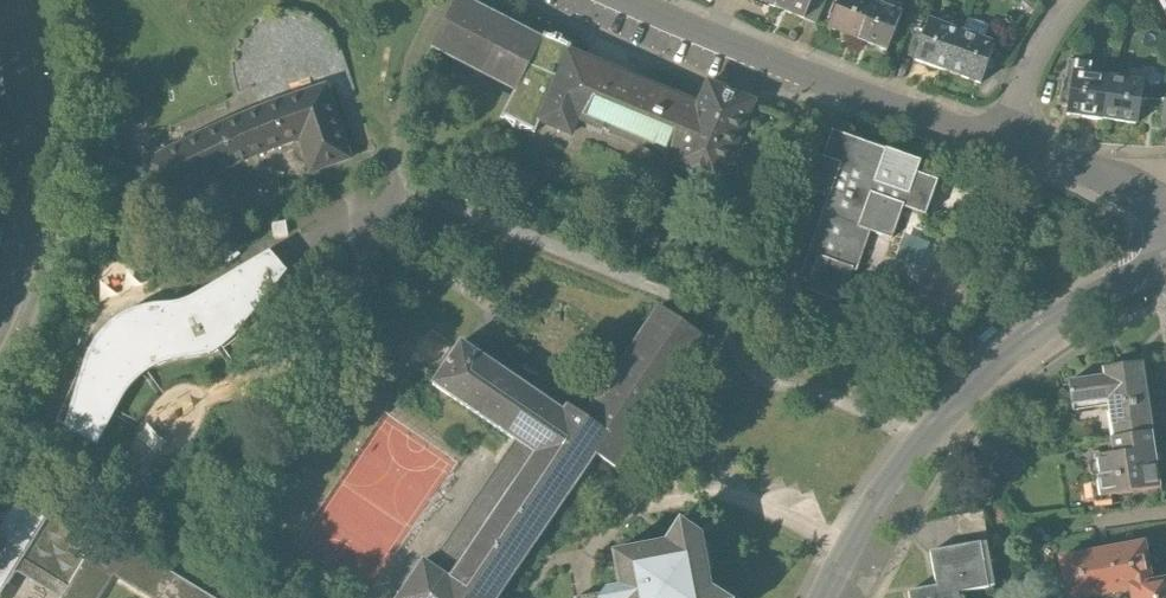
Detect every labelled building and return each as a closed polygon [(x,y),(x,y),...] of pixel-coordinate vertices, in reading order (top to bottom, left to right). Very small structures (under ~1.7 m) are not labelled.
[(545,94),(680,156),(702,103),(564,48),(539,34),(472,0),(453,0),(429,49),(514,89),(502,117),(529,133),(545,94)] [(803,17),(809,0),(774,0),(772,5),(803,17)] [(826,27),(857,39),(870,3),(864,0),(837,0),(826,27)] [(870,3),(857,39),(887,50),(901,14),(870,3)] [(928,16),(912,59),(946,71),(962,28),(928,16)] [(962,28),(946,71),(980,83),(996,40),(962,28)] [(1067,114),(1102,118),(1107,72),(1072,68),(1067,114)] [(1102,118),(1137,122),(1142,76),(1107,72),(1102,118)] [(702,103),(680,156),(678,162),(721,180),(755,96),(712,79),(702,103)] [(161,199),(299,140),(310,172),(355,158),(350,143),(334,99),(328,81),(245,110),(141,153),(161,199)] [(1154,124),(1165,124),(1165,82),(1153,82),(1154,124)] [(855,137),(831,129),(823,156),(806,150),(796,183),(828,198),(799,276),(807,281),(805,290),(840,302),(854,266),(860,268),(868,244),(872,232),(890,240),(902,204),(924,214),(936,179),(915,171),(919,160),(855,137)] [(91,342),(57,419),(98,444),(115,413),(122,399),(141,375),(145,374),(157,367),(180,360),(198,358),(217,353),(221,350),(238,337),(256,316),(284,284),(280,280),(288,269),(271,250),(199,292),(177,302),(154,303),(129,310),(110,323),(91,342)] [(597,454),(615,466),(704,335),(659,305),(585,413),(566,400),(561,407),(464,342),(478,321),(447,300),(410,354),(440,374),(432,386),(513,440),(429,562),(421,557),(393,597),(500,597),(597,454)] [(1131,437),(1152,435),(1146,361),(1102,365),(1102,373),(1067,376),(1069,403),(1108,400),(1111,438),(1131,437)] [(1152,435),(1131,437),(1132,452),(1095,455),(1099,495),(1157,490),(1152,435)] [(57,507),(58,504),(25,485),(0,526),(0,542),(5,545),(0,553),(0,597),(1,597),(2,597),(8,587),(16,573),(57,507)] [(104,533),(103,534),(91,527),(97,518),(73,503),(68,513),(57,507),(16,573),(29,580),(55,596),(58,597),(100,597),(114,575),(151,597),(211,597),(104,533)] [(957,541),(986,542),(988,511),(958,510),(957,541)] [(612,553),(617,589),(603,589),(592,597),(721,597),(712,591),(702,537),(679,523),(663,545),(612,553)] [(908,592),(909,597),(960,597),(959,593),(989,589),(981,543),(929,552),(935,587),(908,592)] [(1058,559),(1065,597),(1098,597),(1130,592),(1131,597),(1165,597),(1165,583),(1151,585),(1147,564),(1144,545),(1058,559)]
